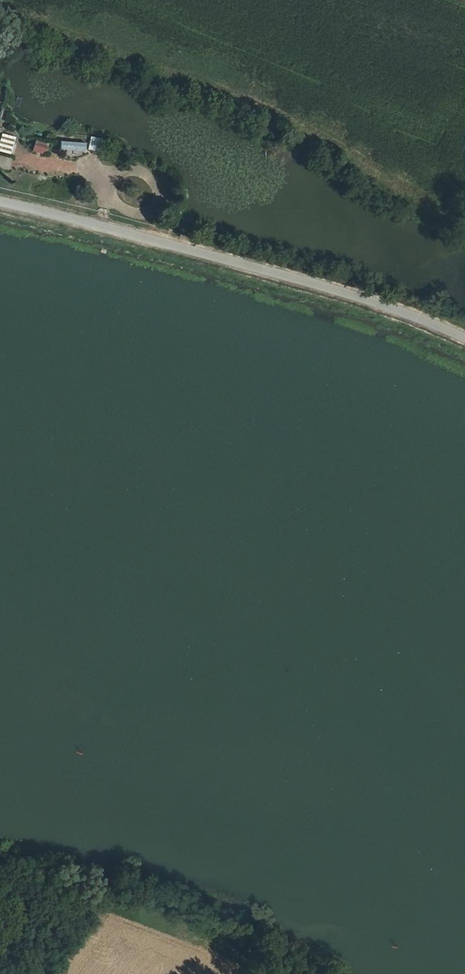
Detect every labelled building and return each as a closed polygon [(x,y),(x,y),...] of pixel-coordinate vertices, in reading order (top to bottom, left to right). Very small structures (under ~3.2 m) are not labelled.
[(7,156),(11,138),(0,135),(0,154),(7,156)] [(32,153),(47,155),(48,144),(33,142),(32,153)] [(8,172),(12,159),(0,156),(0,169),(8,172)]
